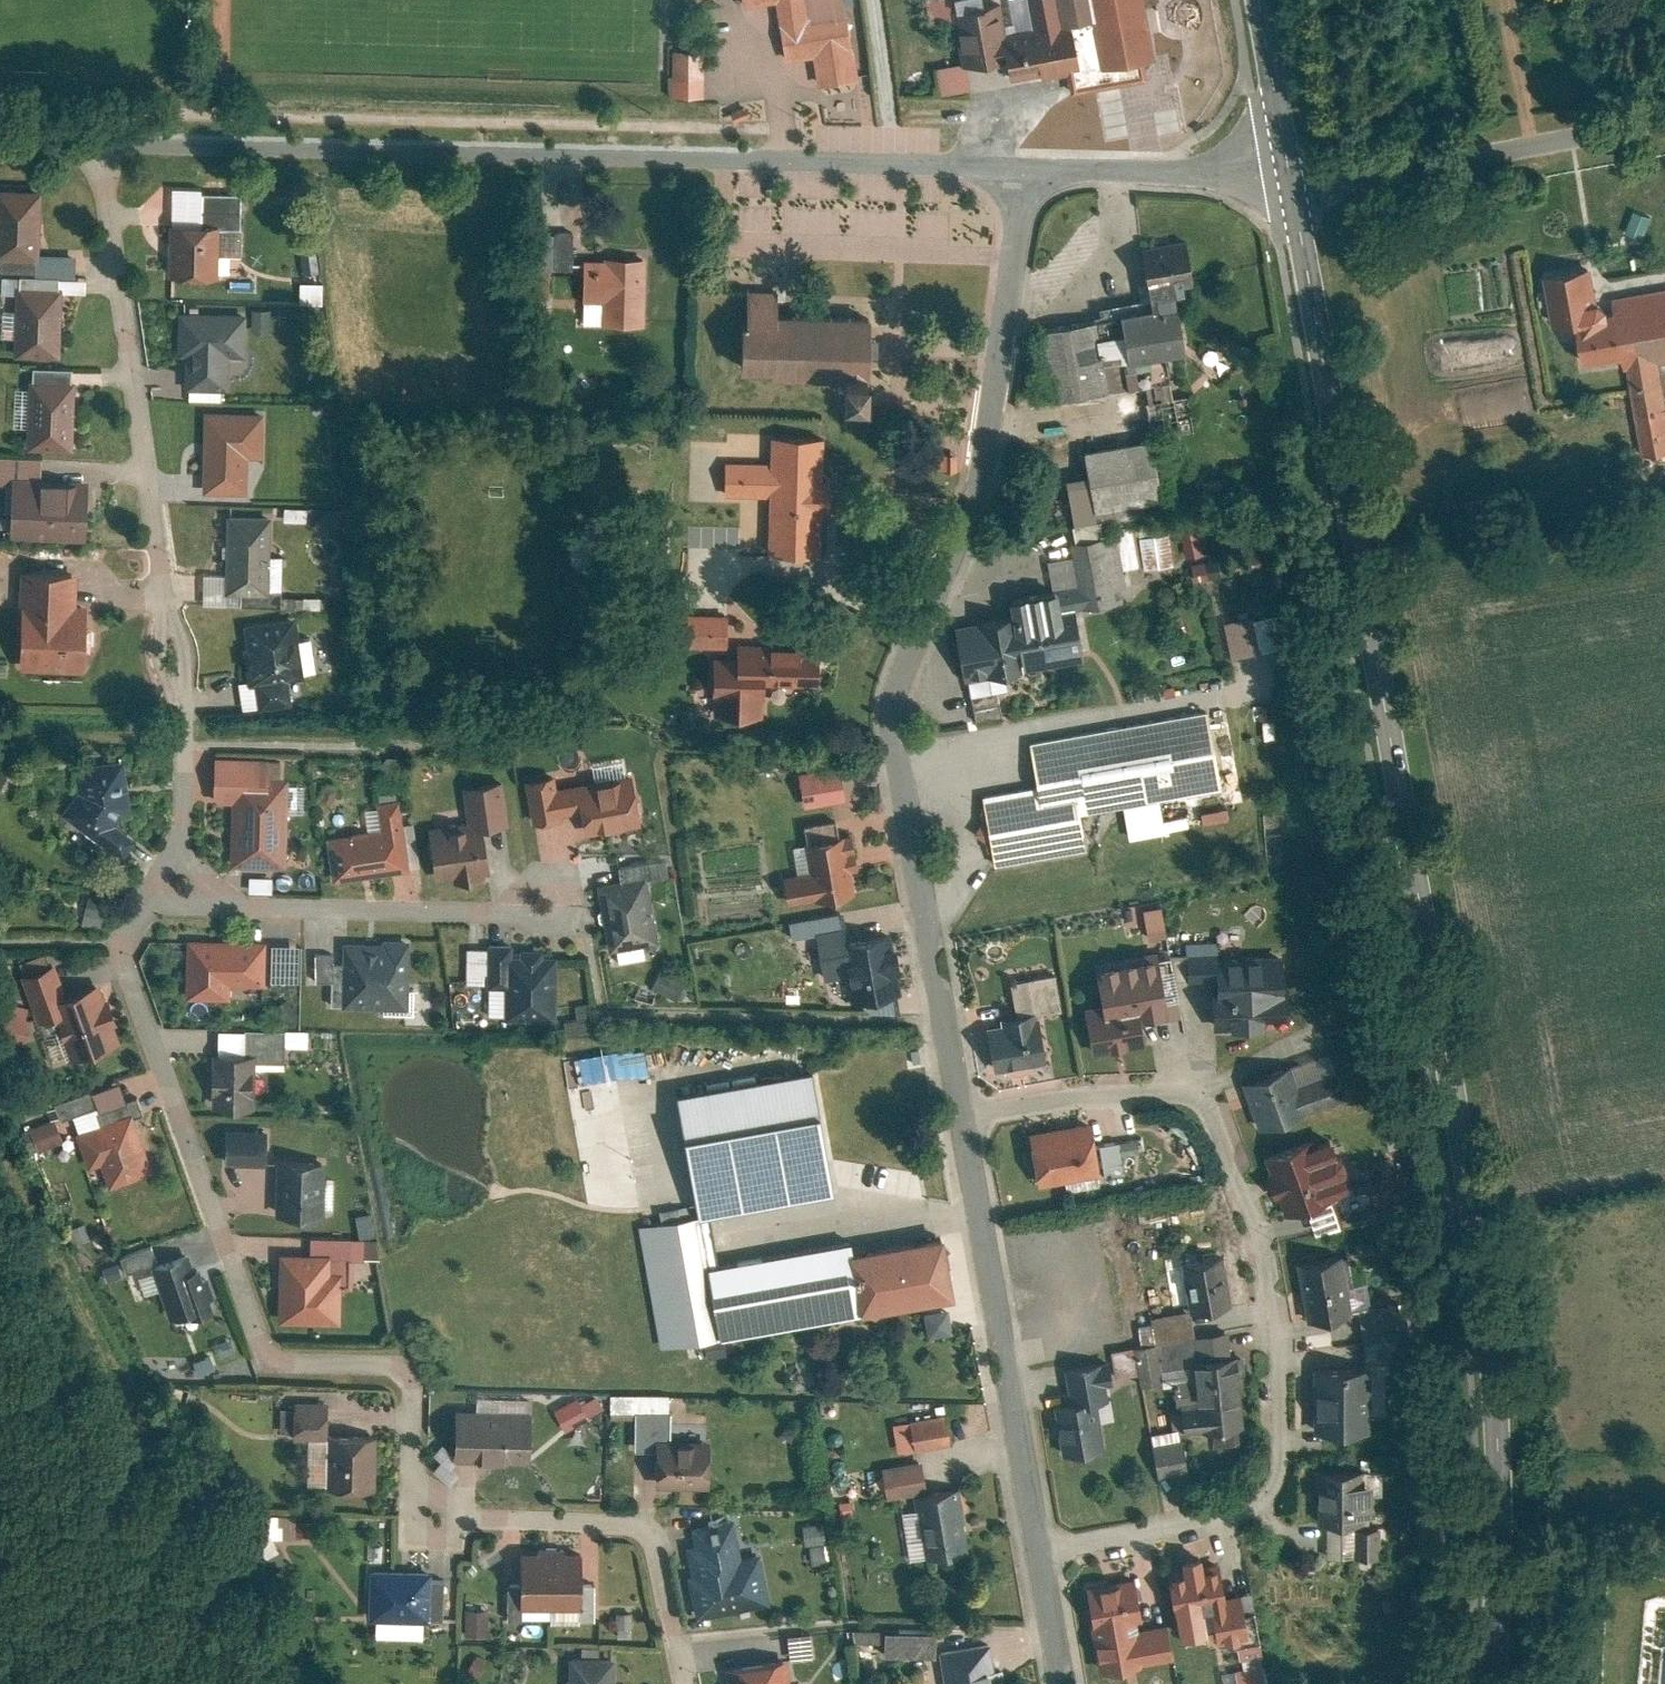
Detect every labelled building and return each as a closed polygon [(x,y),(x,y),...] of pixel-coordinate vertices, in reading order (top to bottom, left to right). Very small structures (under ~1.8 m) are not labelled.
[(819,82),(852,77),(840,0),(736,0),(739,20),(776,15),(783,63),(815,58),(819,82)] [(983,1),(983,0),(936,0),(939,17),(959,14),(957,6),(983,1)] [(957,6),(959,14),(966,58),(1010,51),(1007,33),(994,35),(992,27),(1004,25),(999,0),(991,0),(983,1),(957,6)] [(1010,51),(1013,72),(1044,67),(1045,74),(1072,69),(1075,87),(1148,75),(1145,57),(1155,55),(1145,0),(1013,0),(1019,31),(1007,33),(1010,51)] [(675,46),(673,95),(707,95),(704,47),(675,46)] [(938,64),(941,91),(971,88),(968,61),(938,64)] [(32,252),(36,192),(0,190),(0,268),(31,269),(32,252)] [(165,217),(162,272),(217,275),(220,224),(244,226),(246,197),(196,194),(194,219),(165,217)] [(573,229),(541,231),(544,266),(575,263),(573,229)] [(1091,309),(1027,320),(1039,389),(1178,365),(1165,293),(1183,289),(1174,238),(1129,245),(1136,288),(1089,297),(1091,309)] [(608,317),(645,317),(645,255),(626,255),(626,259),(585,259),(585,298),(608,298),(608,317)] [(1639,456),(1664,452),(1664,392),(1660,361),(1664,361),(1664,283),(1609,292),(1613,315),(1592,318),(1584,262),(1531,270),(1540,329),(1570,325),(1575,358),(1622,351),(1639,456)] [(12,357),(48,357),(48,347),(58,347),(58,277),(0,277),(0,294),(12,294),(12,357)] [(325,301),(325,280),(303,280),(303,301),(325,301)] [(746,289),(744,366),(849,369),(848,391),(870,391),(871,348),(872,312),(784,310),(784,290),(746,289)] [(182,350),(182,381),(227,382),(227,351),(242,351),(243,310),(170,308),(169,350),(182,350)] [(23,442),(62,445),(66,379),(61,379),(61,368),(28,366),(27,389),(23,442)] [(1183,381),(1136,388),(1143,431),(1190,423),(1183,381)] [(199,485),(245,488),(247,452),(259,453),(262,405),(203,401),(199,485)] [(762,500),(761,559),(816,559),(817,438),(765,438),(765,467),(679,466),(679,499),(762,500)] [(1141,440),(1081,451),(1084,468),(1060,472),(1068,522),(1097,517),(1096,509),(1151,499),(1141,440)] [(80,538),(83,473),(32,470),(32,455),(0,453),(0,478),(5,479),(2,534),(80,538)] [(225,517),(221,590),(221,602),(240,603),(279,605),(280,589),(267,589),(271,519),(225,517)] [(1181,522),(1188,555),(1212,550),(1205,517),(1181,522)] [(944,621),(959,716),(987,712),(981,676),(1079,660),(1071,614),(1116,606),(1110,569),(1162,560),(1155,521),(1052,538),(1059,584),(1044,586),(1042,578),(988,587),(991,602),(971,605),(972,616),(944,621)] [(21,567),(20,666),(92,667),(93,603),(79,603),(79,568),(21,567)] [(1206,608),(1213,645),(1249,638),(1242,601),(1206,608)] [(251,691),(254,712),(287,707),(283,682),(311,678),(306,644),(292,646),(288,618),(224,627),(233,693),(251,691)] [(678,620),(676,652),(728,656),(730,624),(678,620)] [(716,704),(715,718),(761,719),(761,690),(766,691),(766,679),(825,680),(825,650),(735,649),(734,660),(709,660),(708,704),(716,704)] [(983,794),(996,865),(1093,847),(1087,812),(1225,787),(1211,707),(1034,739),(1042,783),(983,794)] [(1226,709),(1216,712),(1222,736),(1232,734),(1226,709)] [(51,808),(119,857),(131,842),(109,825),(125,800),(117,760),(68,764),(71,785),(51,808)] [(845,764),(802,769),(805,803),(848,798),(845,764)] [(230,768),(226,862),(284,864),(287,770),(230,768)] [(430,885),(440,884),(490,880),(487,837),(509,835),(504,773),(455,777),(458,817),(424,820),(430,885)] [(584,838),(644,827),(635,778),(560,793),(557,776),(526,782),(535,831),(559,827),(557,819),(580,815),(584,838)] [(291,781),(291,809),(306,809),(306,781),(291,781)] [(317,835),(324,880),(409,867),(398,796),(370,800),(374,826),(317,835)] [(770,873),(779,909),(855,890),(835,811),(796,821),(800,837),(789,840),(795,866),(770,873)] [(620,946),(623,964),(653,959),(650,941),(659,940),(650,879),(662,877),(659,857),(613,863),(615,874),(592,877),(602,949),(620,946)] [(84,921),(106,925),(111,897),(89,893),(84,921)] [(1123,902),(1123,930),(1147,930),(1147,902),(1123,902)] [(1164,904),(1146,907),(1151,936),(1169,933),(1164,904)] [(859,982),(862,999),(894,993),(886,945),(842,953),(837,926),(793,933),(795,948),(806,947),(809,962),(819,960),(824,988),(859,982)] [(188,938),(184,1000),(231,1003),(232,981),(266,983),(268,943),(188,938)] [(324,1008),(341,1008),(408,1009),(410,940),(326,938),(325,955),(309,954),(308,986),(324,987),(324,1008)] [(301,980),(301,941),(274,940),(274,980),(301,980)] [(507,988),(506,1016),(556,1018),(558,958),(509,956),(509,942),(484,941),(483,947),(466,946),(464,976),(489,977),(488,987),(507,988)] [(1081,995),(1089,1050),(1141,1041),(1137,1010),(1166,1006),(1157,947),(1089,958),(1095,993),(1081,995)] [(1211,1018),(1212,1027),(1286,1024),(1283,959),(1209,962),(1211,1018)] [(47,1018),(59,1053),(113,1035),(95,982),(57,995),(45,961),(11,972),(29,1024),(47,1018)] [(662,967),(654,986),(680,996),(687,977),(662,967)] [(986,1008),(997,1069),(1053,1059),(1044,1007),(1064,1004),(1058,971),(1012,979),(1016,1003),(986,1008)] [(19,1044),(25,1027),(12,1022),(17,1004),(0,998),(0,1038),(19,1044)] [(200,1109),(245,1110),(247,1063),(272,1064),(273,1046),(298,1047),(298,1034),(235,1031),(234,1051),(202,1050),(200,1109)] [(618,1073),(649,1070),(647,1045),(615,1048),(618,1073)] [(1237,1077),(1257,1131),(1346,1099),(1334,1064),(1296,1077),(1289,1058),(1237,1077)] [(862,1307),(852,1249),(849,1239),(719,1262),(711,1210),(836,1188),(812,1065),(678,1090),(700,1211),(640,1223),(662,1344),(862,1307)] [(105,1165),(111,1185),(151,1173),(135,1122),(143,1119),(136,1098),(125,1102),(121,1087),(52,1109),(59,1131),(73,1126),(87,1171),(105,1165)] [(1031,1133),(1040,1187),(1107,1176),(1097,1122),(1031,1133)] [(219,1160),(262,1162),(263,1133),(221,1131),(219,1160)] [(1138,1149),(1137,1139),(1104,1141),(1106,1170),(1125,1168),(1124,1150),(1138,1149)] [(1262,1154),(1286,1219),(1307,1211),(1317,1240),(1350,1227),(1337,1193),(1346,1190),(1328,1141),(1306,1149),(1302,1139),(1262,1154)] [(269,1214),(323,1215),(324,1164),(270,1164),(269,1214)] [(952,1292),(942,1234),(852,1249),(862,1307),(952,1292)] [(280,1320),(341,1320),(342,1279),(354,1279),(354,1258),(368,1258),(368,1237),(308,1236),(307,1248),(280,1248),(280,1320)] [(145,1266),(172,1324),(215,1305),(189,1247),(145,1266)] [(1300,1319),(1311,1317),(1351,1309),(1340,1252),(1288,1262),(1300,1319)] [(1190,1312),(1222,1310),(1218,1259),(1175,1263),(1178,1312),(1139,1315),(1141,1347),(1192,1343),(1190,1312)] [(951,1307),(927,1309),(929,1333),(953,1331),(951,1307)] [(705,1342),(707,1358),(733,1355),(731,1339),(705,1342)] [(1176,1440),(1240,1434),(1233,1355),(1183,1360),(1188,1402),(1165,1404),(1168,1432),(1142,1435),(1146,1475),(1179,1471),(1176,1440)] [(1046,1399),(1058,1462),(1103,1453),(1090,1384),(1104,1381),(1102,1367),(1064,1374),(1068,1395),(1046,1399)] [(1309,1371),(1310,1432),(1366,1432),(1366,1371),(1309,1371)] [(565,1429),(606,1407),(596,1388),(555,1410),(565,1429)] [(657,1454),(656,1483),(710,1485),(711,1441),(674,1440),(675,1395),(611,1394),(610,1416),(639,1417),(638,1453),(657,1454)] [(453,1461),(530,1465),(533,1400),(477,1398),(476,1407),(456,1406),(453,1461)] [(313,1441),(312,1484),(377,1486),(378,1432),(332,1430),(332,1406),(293,1405),(292,1441),(313,1441)] [(907,1421),(913,1449),(952,1441),(946,1413),(907,1421)] [(896,1501),(904,1557),(969,1548),(958,1476),(918,1482),(917,1471),(915,1458),(880,1463),(885,1497),(905,1494),(906,1499),(896,1501)] [(1339,1520),(1340,1553),(1367,1553),(1367,1526),(1370,1526),(1370,1469),(1316,1469),(1316,1520),(1339,1520)] [(694,1612),(775,1597),(766,1548),(749,1551),(741,1512),(693,1521),(695,1533),(685,1535),(691,1565),(685,1566),(694,1612)] [(519,1616),(520,1606),(583,1608),(585,1550),(518,1548),(517,1572),(507,1571),(506,1616),(519,1616)] [(1169,1570),(1179,1636),(1201,1633),(1203,1646),(1249,1639),(1242,1586),(1223,1589),(1219,1560),(1202,1563),(1200,1549),(1180,1552),(1182,1568),(1169,1570)] [(364,1566),(362,1618),(428,1621),(428,1614),(443,1615),(444,1580),(430,1579),(430,1568),(364,1566)] [(1089,1636),(1096,1674),(1171,1661),(1163,1620),(1131,1625),(1130,1616),(1139,1614),(1132,1575),(1079,1584),(1086,1626),(1109,1622),(1111,1632),(1089,1636)] [(466,1633),(489,1633),(490,1607),(467,1606),(466,1633)] [(945,1683),(986,1683),(985,1645),(933,1647),(933,1636),(888,1638),(888,1655),(943,1653),(945,1683)] [(1261,1637),(1239,1641),(1243,1663),(1223,1667),(1226,1683),(1270,1683),(1261,1637)] [(612,1658),(561,1655),(559,1683),(611,1683),(612,1658)] [(724,1683),(788,1683),(785,1661),(722,1668),(724,1683)]
